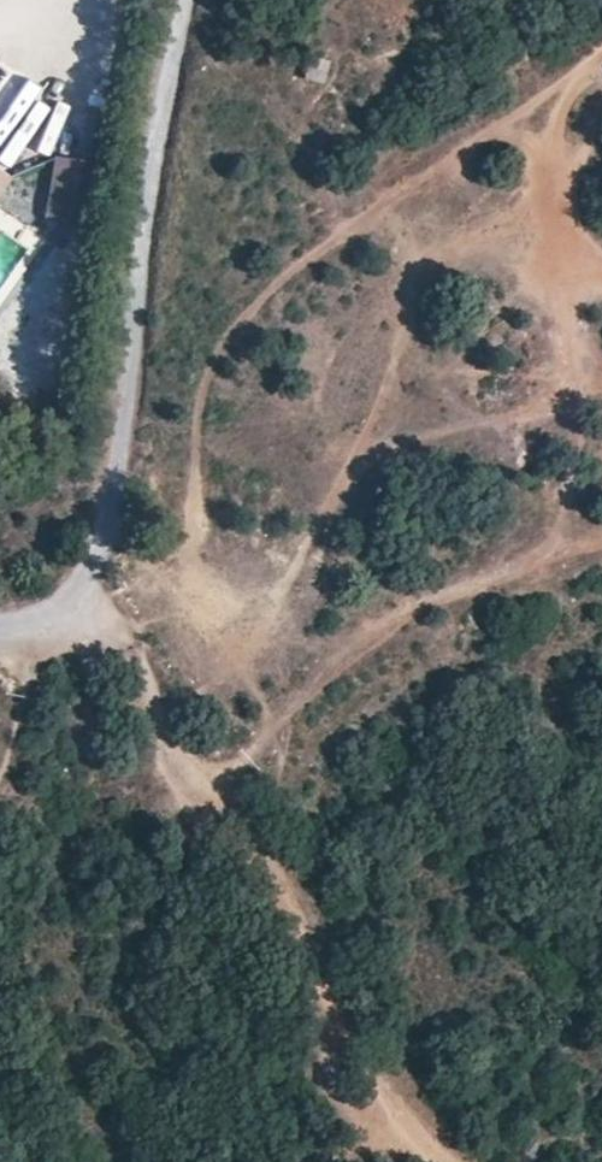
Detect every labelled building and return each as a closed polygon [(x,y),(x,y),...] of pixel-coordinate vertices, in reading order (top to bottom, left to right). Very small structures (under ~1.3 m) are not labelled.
[(328,61),(308,57),(304,82),(323,86),(328,61)] [(9,179),(0,172),(0,192),(9,179)]
